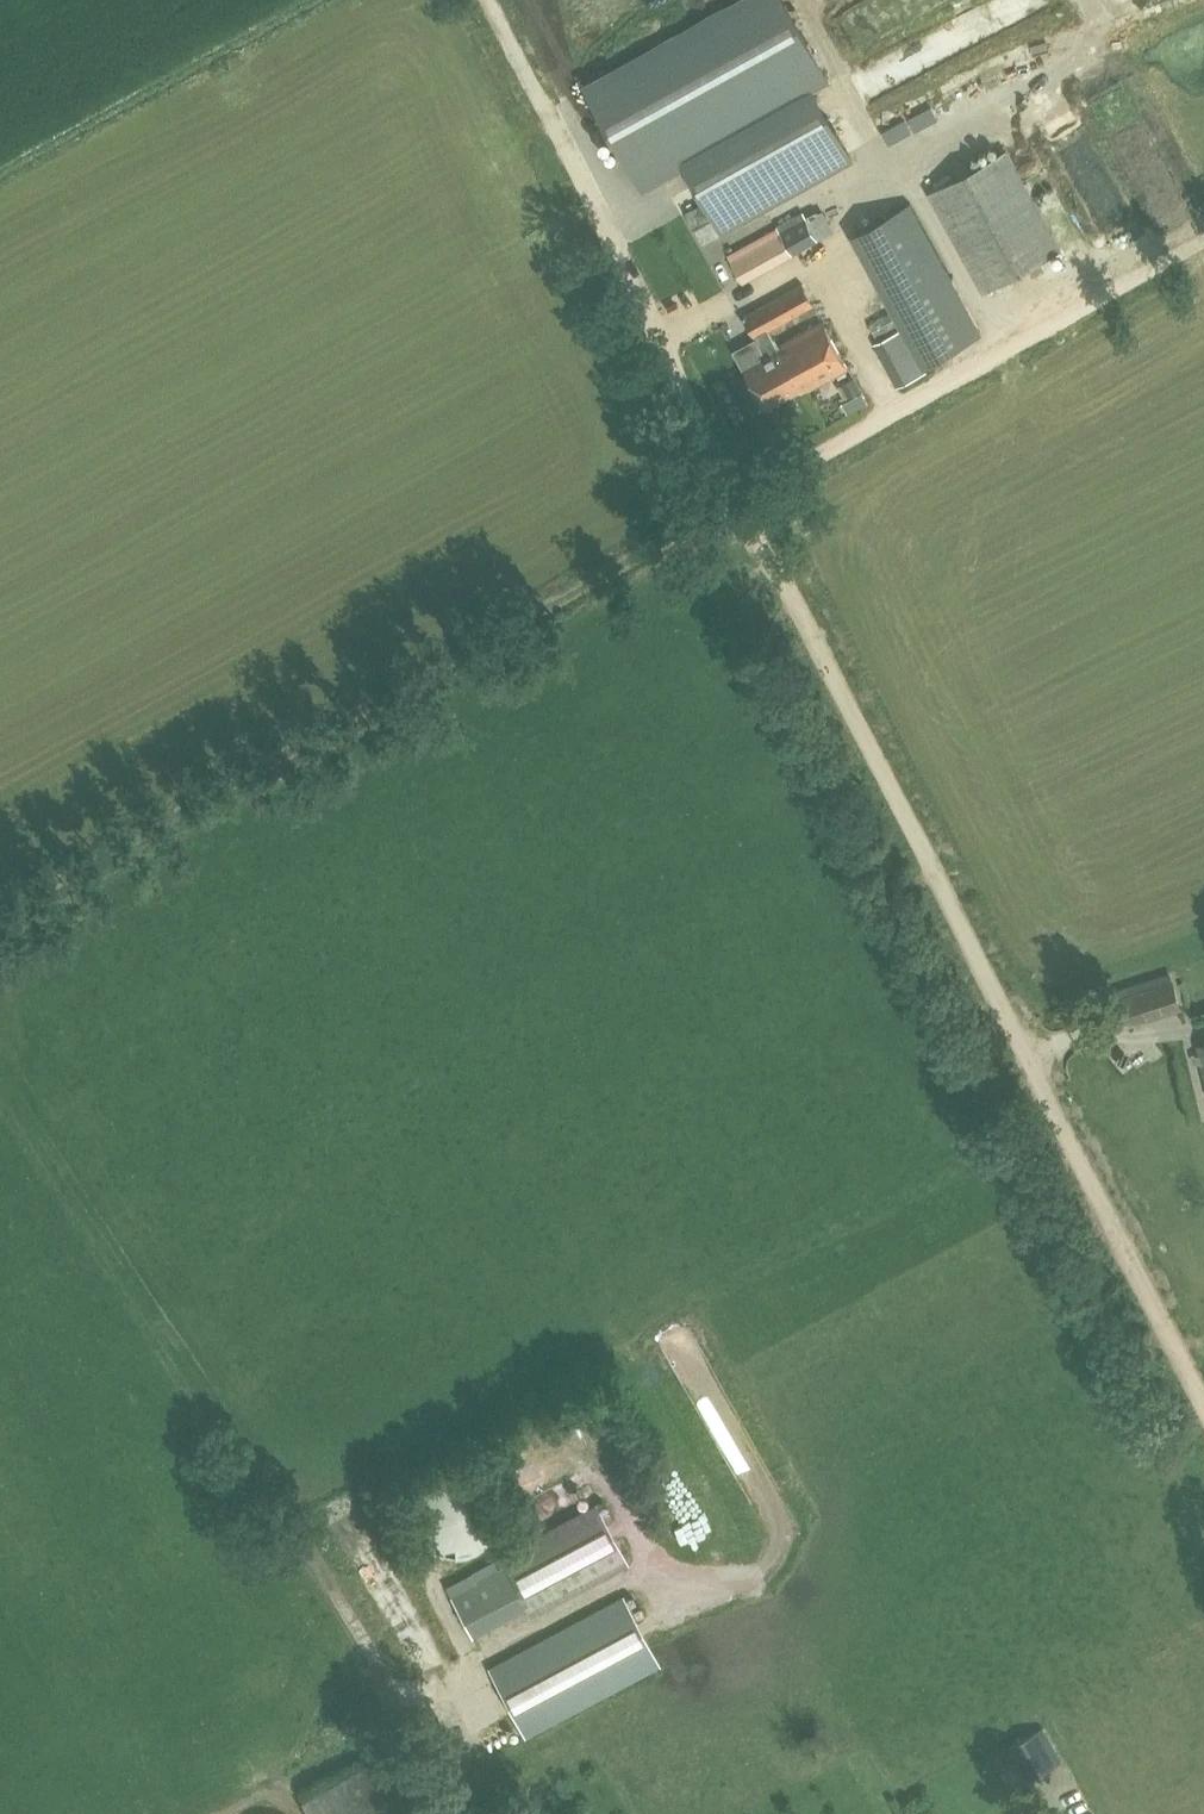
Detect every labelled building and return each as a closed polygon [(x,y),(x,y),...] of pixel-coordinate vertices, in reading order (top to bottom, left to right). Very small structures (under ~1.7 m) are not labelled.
[(813,88),(830,79),(785,0),(743,0),(587,88),(645,191),(686,167),(706,202),(689,211),(706,242),(853,159),(813,88)] [(1062,248),(1007,148),(928,191),(982,291),(1062,248)] [(974,337),(940,274),(949,269),(911,200),(850,233),(888,302),(889,301),(903,326),(924,364),(943,354),(974,337)] [(1079,200),(1065,211),(1073,222),(1087,211),(1079,200)] [(793,253),(817,239),(805,216),(779,229),(793,253)] [(802,392),(848,367),(822,320),(777,346),(768,329),(813,304),(801,283),(743,316),(754,336),(755,336),(766,356),(745,368),(767,408),(800,389),(802,392)] [(897,387),(926,371),(902,327),(873,342),(897,387)] [(1126,1025),(1183,1008),(1174,979),(1118,997),(1126,1025)] [(435,1554),(456,1560),(476,1554),(492,1538),(497,1520),(492,1498),(475,1482),(453,1477),(435,1483),(419,1500),(415,1519),(420,1538),(435,1554)] [(507,1563),(498,1568),(491,1556),(461,1573),(463,1576),(444,1586),(471,1637),(529,1606),(533,1614),(630,1564),(614,1533),(517,1583),(514,1578),(611,1528),(596,1500),(500,1550),(507,1563)] [(525,1739),(660,1666),(623,1596),(488,1669),(525,1739)] [(1009,1746),(1028,1779),(1060,1761),(1041,1728),(1009,1746)] [(309,1813),(397,1813),(416,1804),(387,1752),(301,1800),(309,1813)]
